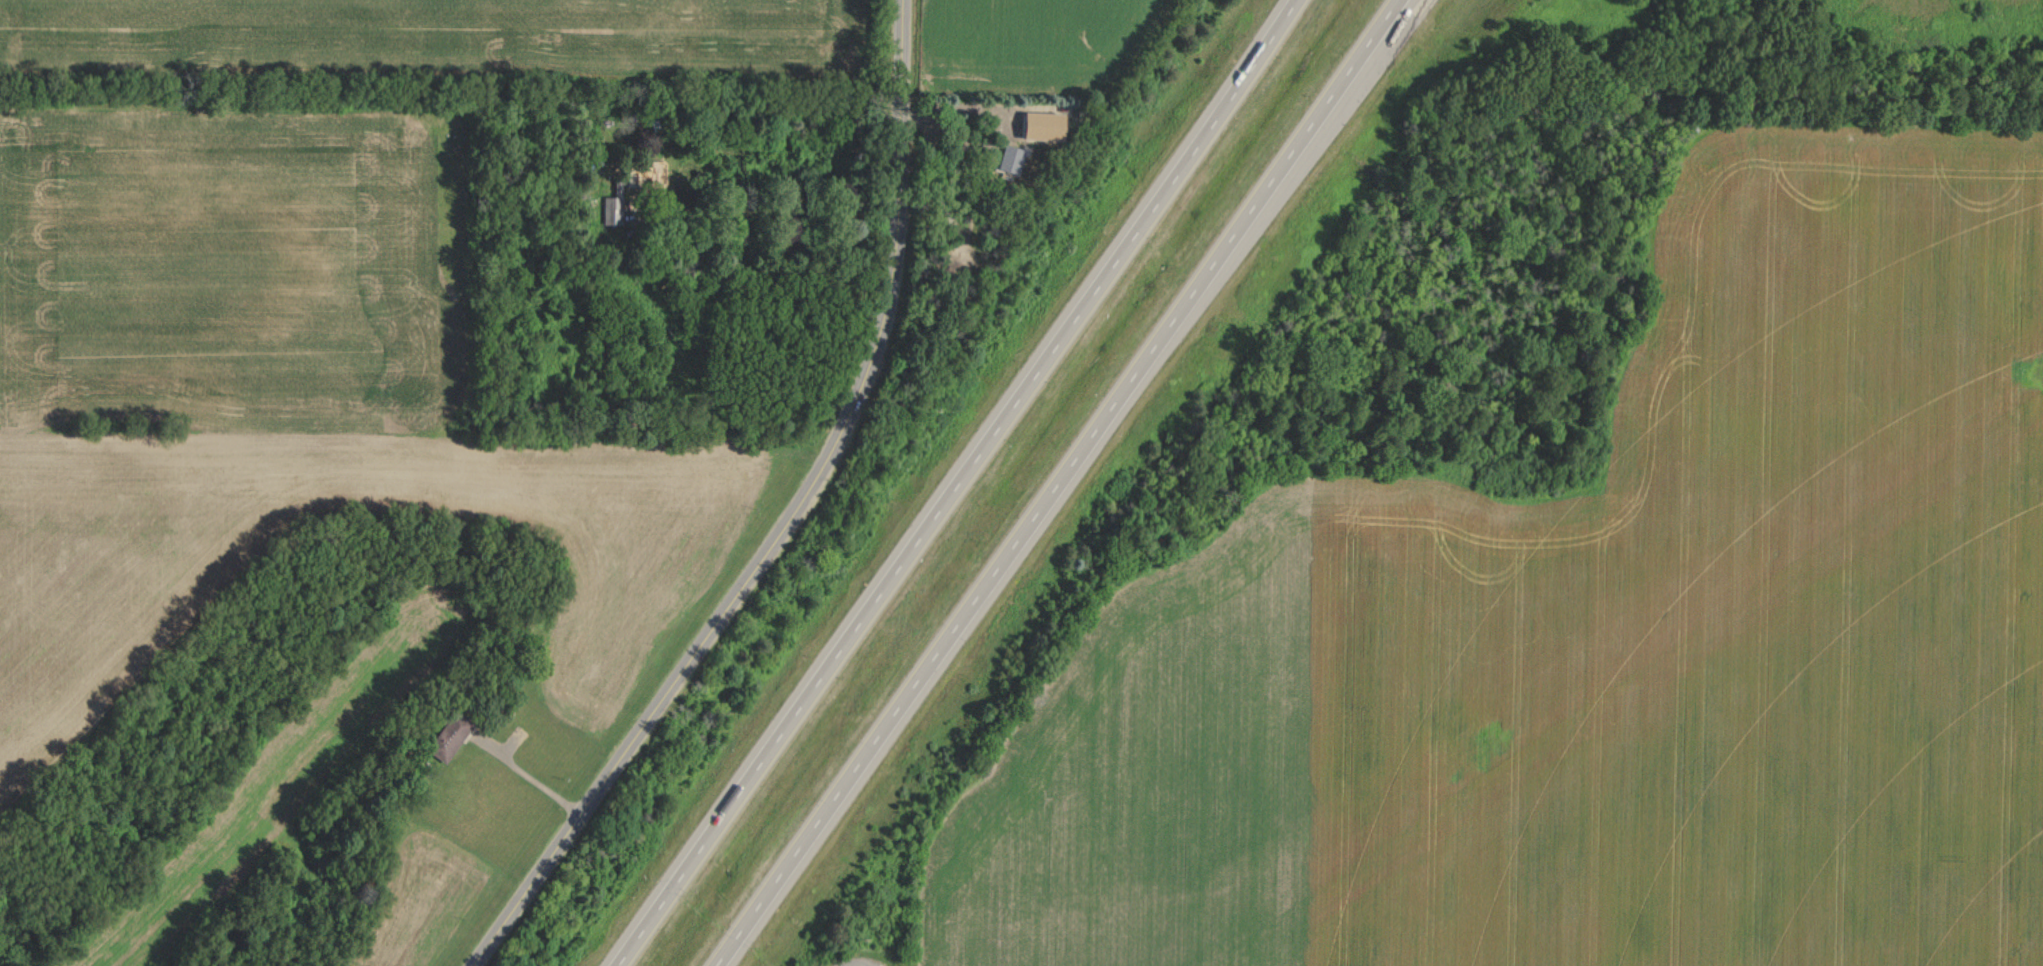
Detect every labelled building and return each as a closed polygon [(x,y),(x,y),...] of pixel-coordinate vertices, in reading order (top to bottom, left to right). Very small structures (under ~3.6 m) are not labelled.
[(1024,149),(1005,142),(996,168),(1016,175),(1024,149)] [(665,185),(665,158),(617,158),(617,196),(604,196),(604,223),(621,224),(621,186),(638,186),(638,177),(646,177),(646,185),(665,185)] [(425,750),(447,763),(472,720),(450,707),(425,750)]
